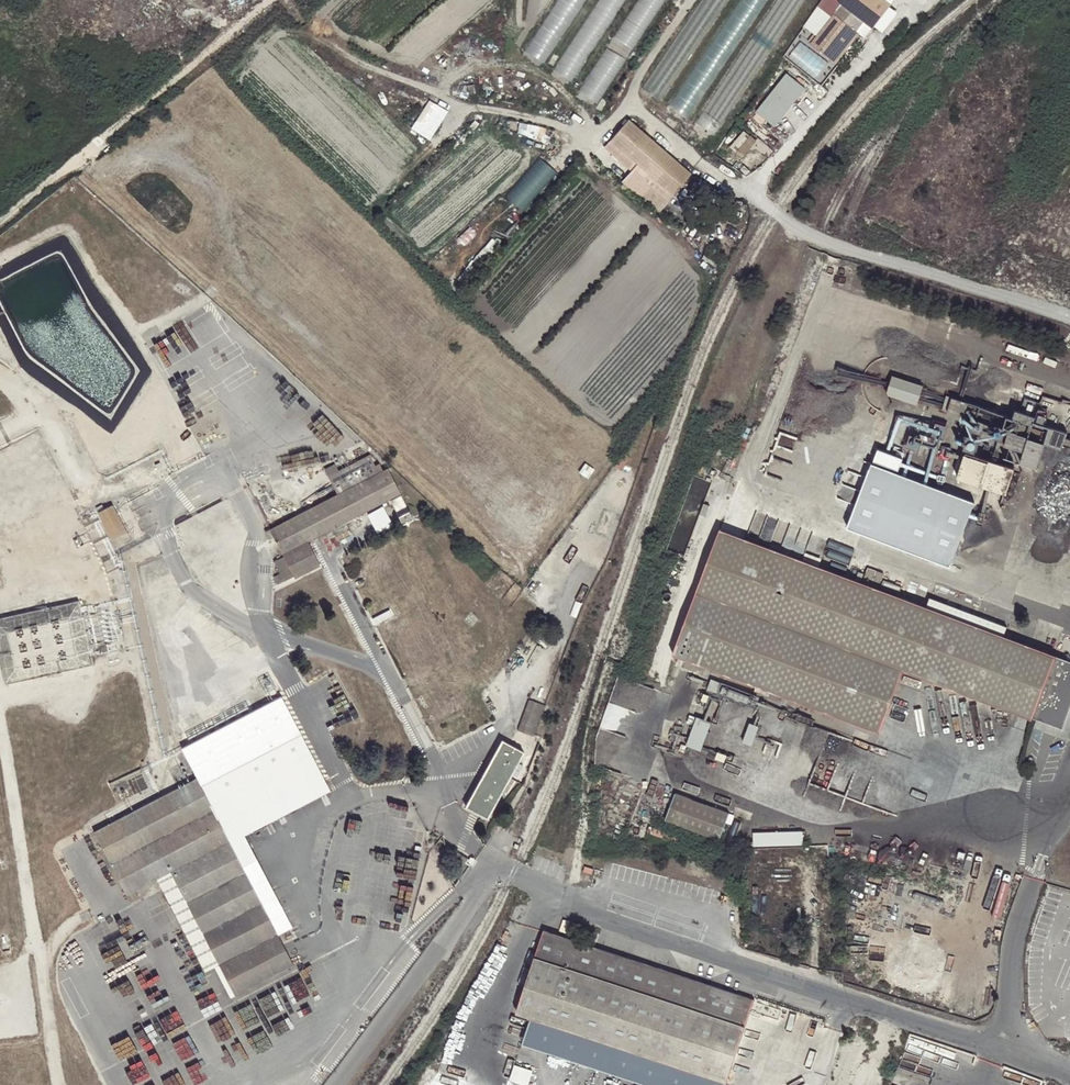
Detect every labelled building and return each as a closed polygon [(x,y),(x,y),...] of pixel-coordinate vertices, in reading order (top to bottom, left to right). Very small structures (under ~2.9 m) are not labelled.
[(524,52),(543,64),(586,0),(558,0),(524,52)] [(553,72),(572,84),(627,0),(600,0),(553,72)] [(578,91),(597,104),(665,0),(638,0),(578,91)] [(643,91),(662,104),(732,0),(704,0),(643,91)] [(669,109),(688,121),(770,0),(742,0),(669,109)] [(846,4),(850,7),(872,24),(880,30),(898,7),(889,0),(849,0),(846,4)] [(860,31),(837,61),(841,65),(872,24),(850,7),(842,18),(860,31)] [(816,45),(837,61),(860,31),(842,18),(827,38),(824,35),(816,45)] [(768,119),(785,132),(815,92),(798,79),(768,119)] [(415,129),(435,138),(451,107),(431,98),(415,129)] [(629,119),(611,140),(673,194),(691,173),(629,119)] [(736,145),(760,159),(768,145),(745,131),(736,145)] [(540,154),(509,195),(526,208),(558,168),(540,154)] [(925,385),(900,376),(894,395),(918,404),(925,385)] [(1027,416),(1069,429),(1069,400),(1035,390),(1027,416)] [(1026,403),(1028,395),(1023,394),(1020,401),(1021,401),(1019,409),(1023,411),(1026,403)] [(1004,458),(1039,468),(1046,444),(1029,439),(1032,429),(1018,425),(1022,412),(1001,406),(998,417),(992,415),(984,439),(1008,446),(1004,458)] [(897,448),(891,467),(903,470),(905,466),(914,468),(918,455),(897,448)] [(967,450),(954,490),(1004,506),(1017,466),(967,450)] [(338,470),(328,475),(336,493),(265,530),(269,539),(274,537),(284,557),(293,577),(295,579),(318,566),(306,540),(399,493),(387,467),(382,470),(379,463),(375,465),(369,454),(338,470)] [(324,468),(328,475),(338,470),(334,463),(324,468)] [(413,517),(401,495),(390,500),(402,523),(413,517)] [(387,503),(374,510),(383,529),(397,522),(387,503)] [(125,531),(112,505),(97,512),(110,538),(125,531)] [(721,529),(697,592),(904,671),(1034,718),(1057,655),(987,629),(926,607),(899,594),(882,588),(878,588),(871,586),(862,582),(721,529)] [(293,577),(284,557),(275,562),(280,573),(274,577),(277,585),(293,577)] [(867,569),(862,582),(871,586),(876,573),(867,569)] [(884,575),(876,573),(871,586),(878,588),(884,575)] [(885,579),(882,588),(899,594),(902,585),(885,579)] [(674,655),(881,732),(904,671),(697,592),(674,655)] [(926,607),(987,629),(990,620),(930,597),(926,607)] [(93,664),(78,600),(0,617),(0,663),(4,683),(93,664)] [(1057,655),(1034,718),(1064,728),(1069,710),(1069,661),(1057,655)] [(622,704),(632,704),(632,679),(622,679),(622,704)] [(181,749),(196,779),(223,831),(323,779),(281,697),(181,749)] [(546,706),(529,700),(517,731),(534,737),(546,706)] [(685,746),(703,748),(706,718),(688,716),(685,746)] [(524,751),(503,739),(466,806),(488,818),(524,751)] [(93,832),(125,895),(156,879),(229,842),(223,831),(196,779),(93,832)] [(331,794),(323,779),(223,831),(229,842),(276,935),(290,928),(245,838),(331,794)] [(664,821),(716,840),(726,815),(673,794),(664,821)] [(751,830),(751,843),(802,843),(802,829),(751,830)] [(229,842),(156,879),(204,972),(213,967),(229,998),(247,989),(292,966),(276,935),(229,842)] [(471,862),(462,855),(451,872),(460,879),(471,862)] [(758,891),(800,888),(799,865),(756,868),(758,891)] [(585,867),(583,873),(592,875),(593,869),(585,867)] [(570,922),(563,919),(559,931),(566,934),(570,922)] [(545,929),(536,957),(746,1026),(755,999),(545,929)] [(746,1026),(536,957),(517,1015),(531,1020),(726,1084),(746,1026)] [(531,1020),(522,1046),(641,1084),(726,1084),(531,1020)] [(532,1084),(538,1068),(519,1062),(514,1077),(532,1084)]
